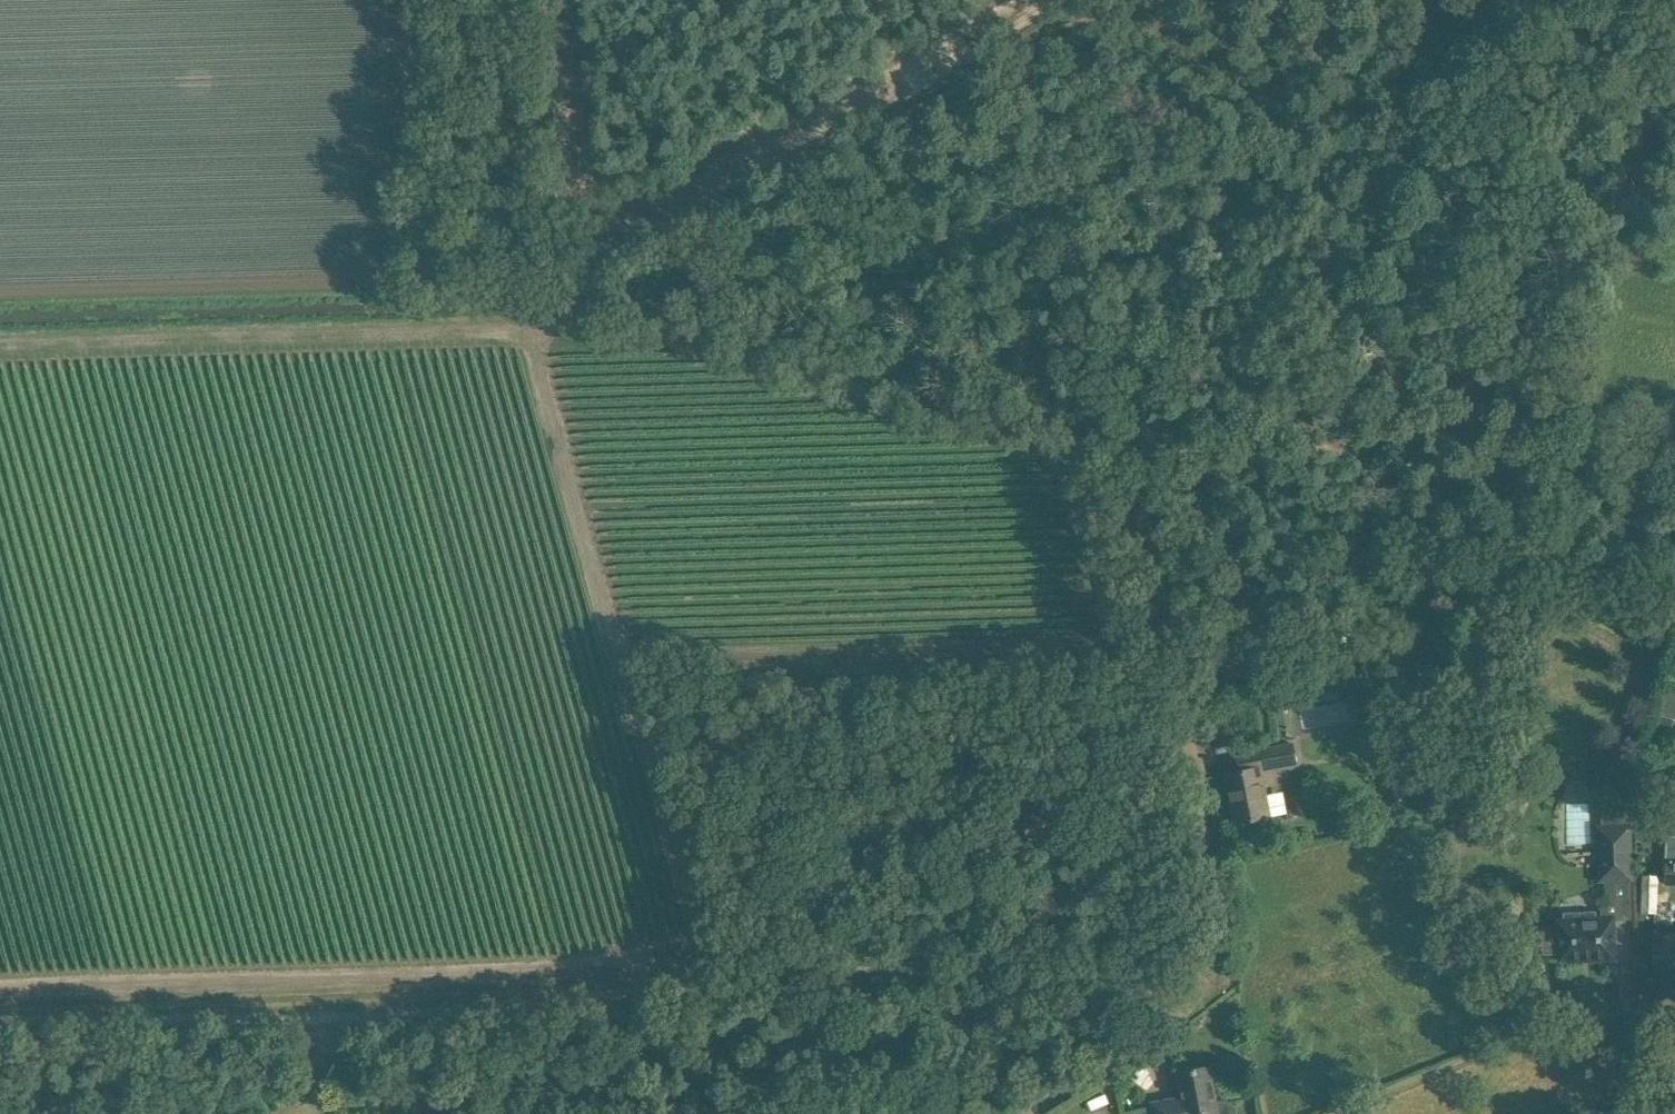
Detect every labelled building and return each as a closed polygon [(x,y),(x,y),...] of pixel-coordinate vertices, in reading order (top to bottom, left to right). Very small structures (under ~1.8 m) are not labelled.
[(1239,771),(1226,773),(1236,823),(1257,819),(1270,817),(1266,795),(1265,791),(1261,770),(1298,763),(1294,743),(1236,755),(1239,771)] [(1648,806),(1637,807),(1637,818),(1649,818),(1648,806)] [(1638,821),(1638,830),(1650,830),(1650,821),(1638,821)] [(1629,826),(1599,826),(1599,879),(1629,879),(1629,826)] [(1674,886),(1674,848),(1666,848),(1665,885),(1674,886)] [(1644,875),(1642,912),(1656,912),(1657,876),(1644,875)] [(1543,929),(1544,953),(1560,952),(1560,960),(1615,958),(1613,918),(1558,920),(1559,928),(1543,929)] [(1652,928),(1652,944),(1652,966),(1674,966),(1674,928),(1652,928)] [(1236,1110),(1234,1105),(1231,1102),(1227,1100),(1222,1100),(1216,1101),(1209,1066),(1178,1072),(1182,1093),(1151,1098),(1154,1113),(1236,1113),(1236,1110)]
